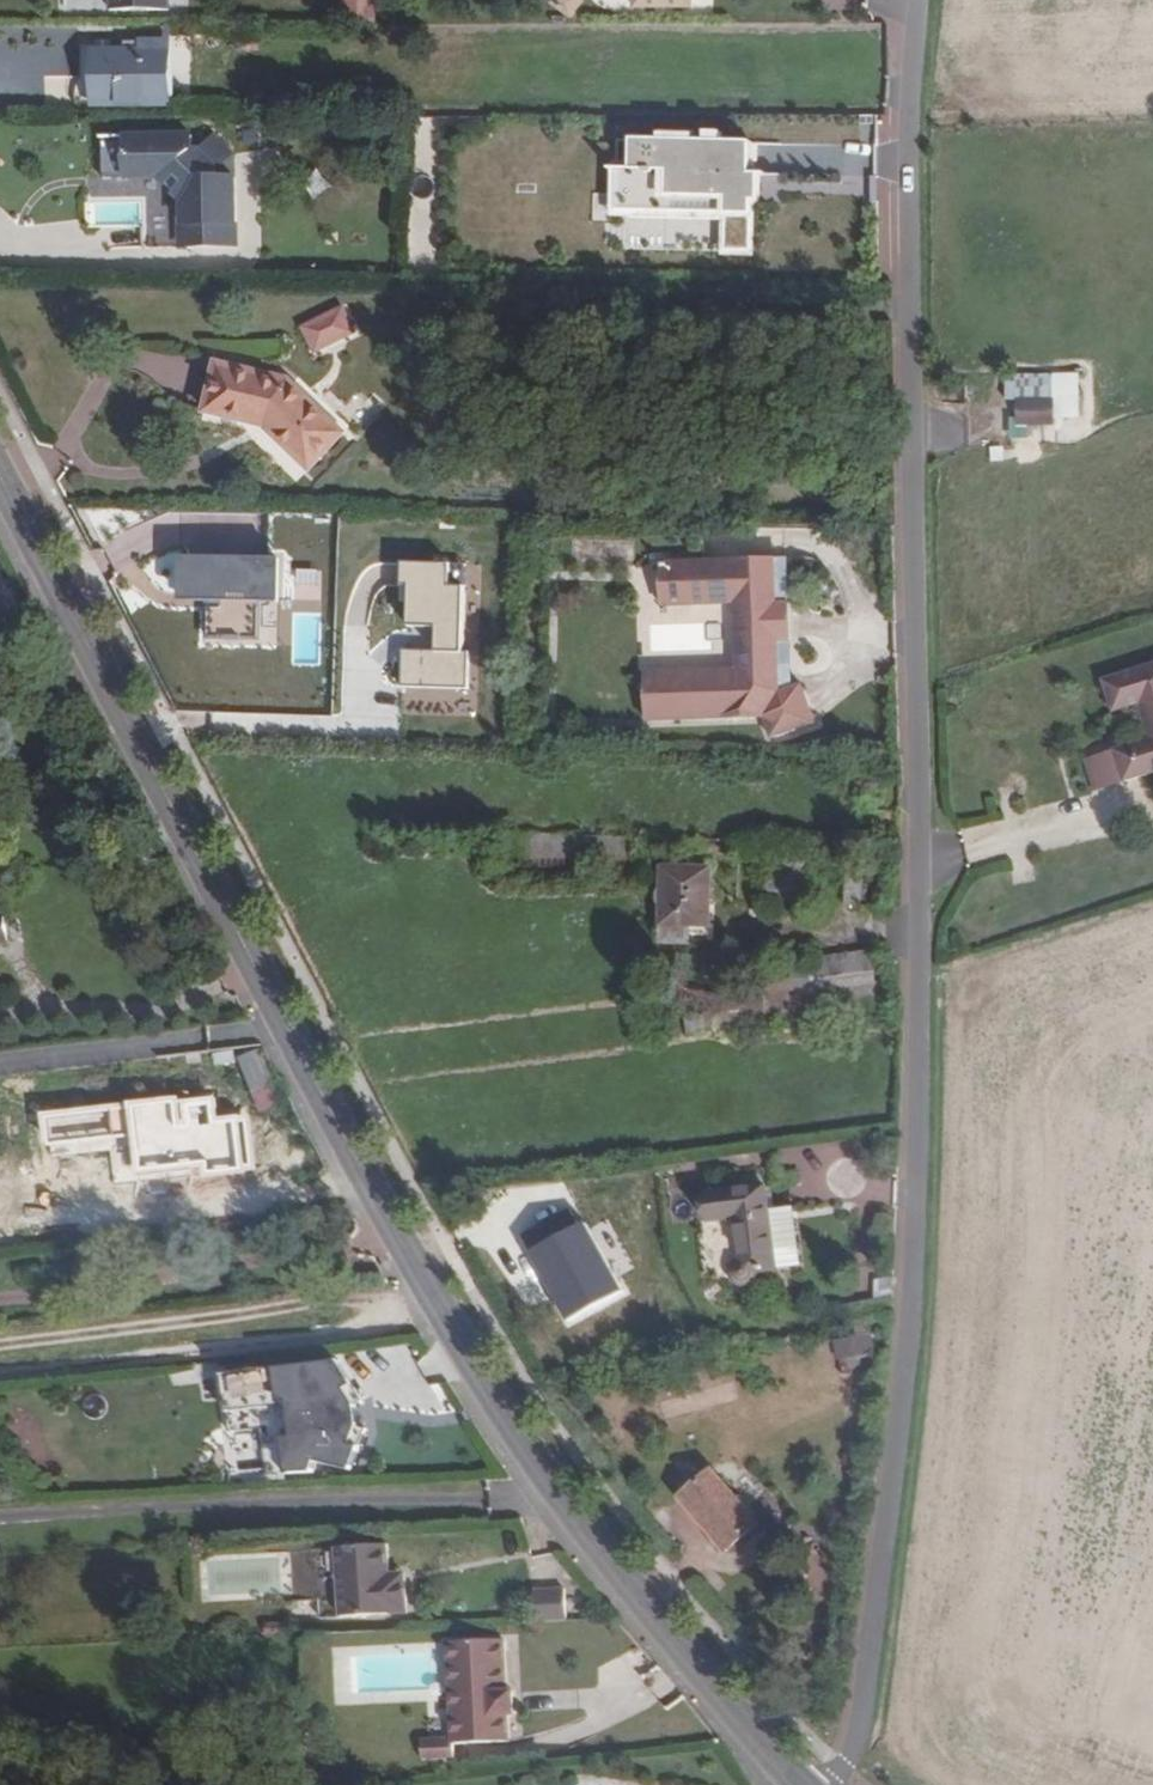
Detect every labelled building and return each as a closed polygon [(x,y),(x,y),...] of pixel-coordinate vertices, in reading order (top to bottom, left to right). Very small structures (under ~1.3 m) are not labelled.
[(578,17),(586,0),(557,0),(554,5),(578,17)] [(167,106),(167,40),(137,41),(137,50),(92,51),(92,106),(167,106)] [(197,129),(95,131),(99,175),(154,176),(174,192),(176,242),(237,242),(233,164),(224,142),(197,129)] [(749,136),(631,131),(628,164),(659,168),(659,189),(720,192),(721,249),(753,250),(749,136)] [(598,220),(617,219),(616,197),(597,198),(598,220)] [(342,332),(301,331),(301,356),(342,357),(342,332)] [(265,424),(307,465),(338,434),(288,385),(218,368),(207,409),(265,424)] [(1081,371),(1003,373),(1004,416),(1082,417),(1081,371)] [(175,597),(277,599),(277,556),(176,554),(175,597)] [(776,554),(658,555),(660,604),(730,605),(736,666),(640,671),(643,721),(763,718),(769,737),(816,715),(799,679),(780,681),(778,638),(790,636),(788,603),(779,599),(776,554)] [(474,570),(412,569),(409,692),(472,693),(474,570)] [(1139,703),(1147,701),(1152,705),(1152,664),(1104,679),(1114,711),(1139,703)] [(1139,703),(1150,738),(1152,737),(1152,705),(1147,701),(1139,703)] [(1150,738),(1116,749),(1125,780),(1152,772),(1152,737),(1150,738)] [(631,862),(632,838),(500,833),(500,856),(631,862)] [(773,855),(772,878),(812,880),(812,857),(773,855)] [(706,925),(707,869),(662,869),(660,942),(687,942),(687,924),(706,925)] [(812,880),(772,878),(767,878),(767,902),(812,904),(812,880)] [(765,966),(764,991),(768,1025),(885,1010),(882,982),(874,983),(870,950),(811,959),(810,966),(765,966)] [(712,998),(716,1032),(768,1025),(764,991),(712,998)] [(687,1036),(716,1032),(712,998),(682,1002),(687,1036)] [(263,1091),(288,1078),(268,1044),(242,1047),(263,1091)] [(706,1193),(710,1221),(736,1218),(740,1252),(741,1261),(733,1269),(732,1274),(734,1279),(737,1283),(743,1285),(749,1285),(754,1280),(756,1271),(774,1269),(764,1186),(706,1193)] [(865,1349),(830,1358),(835,1375),(870,1366),(865,1349)] [(340,1359),(223,1372),(234,1472),(322,1458),(356,1469),(373,1413),(340,1359)] [(726,1457),(679,1498),(724,1550),(758,1523),(737,1498),(750,1487),(726,1457)] [(349,1548),(299,1551),(303,1621),(369,1616),(366,1576),(351,1578),(349,1548)] [(526,1625),(558,1623),(555,1593),(525,1595),(526,1625)] [(247,1638),(247,1628),(229,1629),(230,1639),(247,1638)] [(500,1643),(444,1645),(450,1747),(506,1745),(505,1716),(511,1716),(510,1694),(503,1694),(500,1643)]
